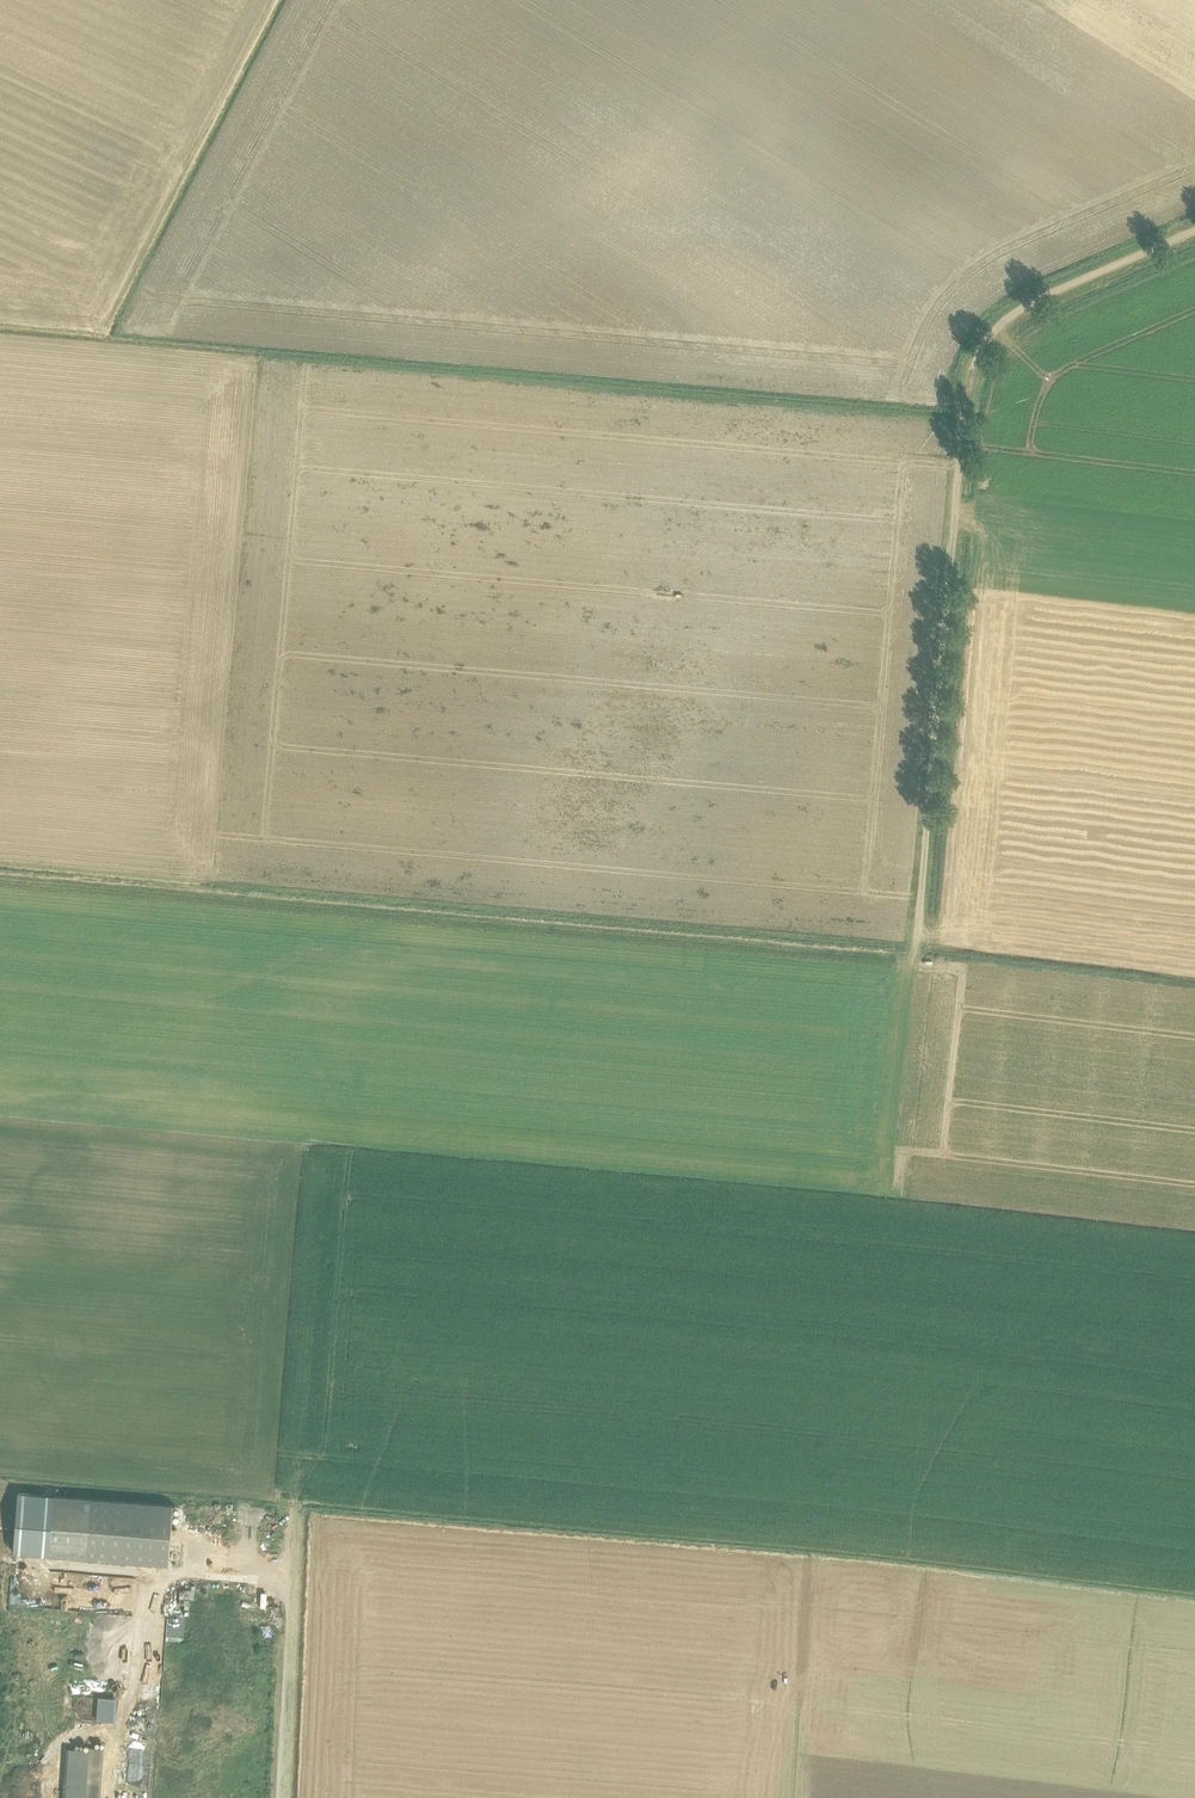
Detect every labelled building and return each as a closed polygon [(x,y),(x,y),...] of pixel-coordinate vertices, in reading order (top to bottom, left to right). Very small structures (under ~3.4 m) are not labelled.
[(168,1564),(172,1506),(105,1501),(18,1494),(14,1552),(101,1559),(168,1564)] [(201,1530),(201,1540),(223,1539),(223,1529),(201,1530)] [(40,1603),(41,1580),(15,1579),(14,1602),(40,1603)] [(120,1617),(119,1627),(127,1628),(128,1618),(120,1617)] [(175,1641),(186,1641),(187,1628),(176,1628),(175,1641)] [(147,1682),(147,1695),(163,1696),(164,1682),(147,1682)] [(118,1720),(119,1696),(100,1696),(99,1720),(118,1720)] [(104,1747),(89,1746),(89,1749),(66,1747),(62,1797),(100,1797),(104,1747)]
